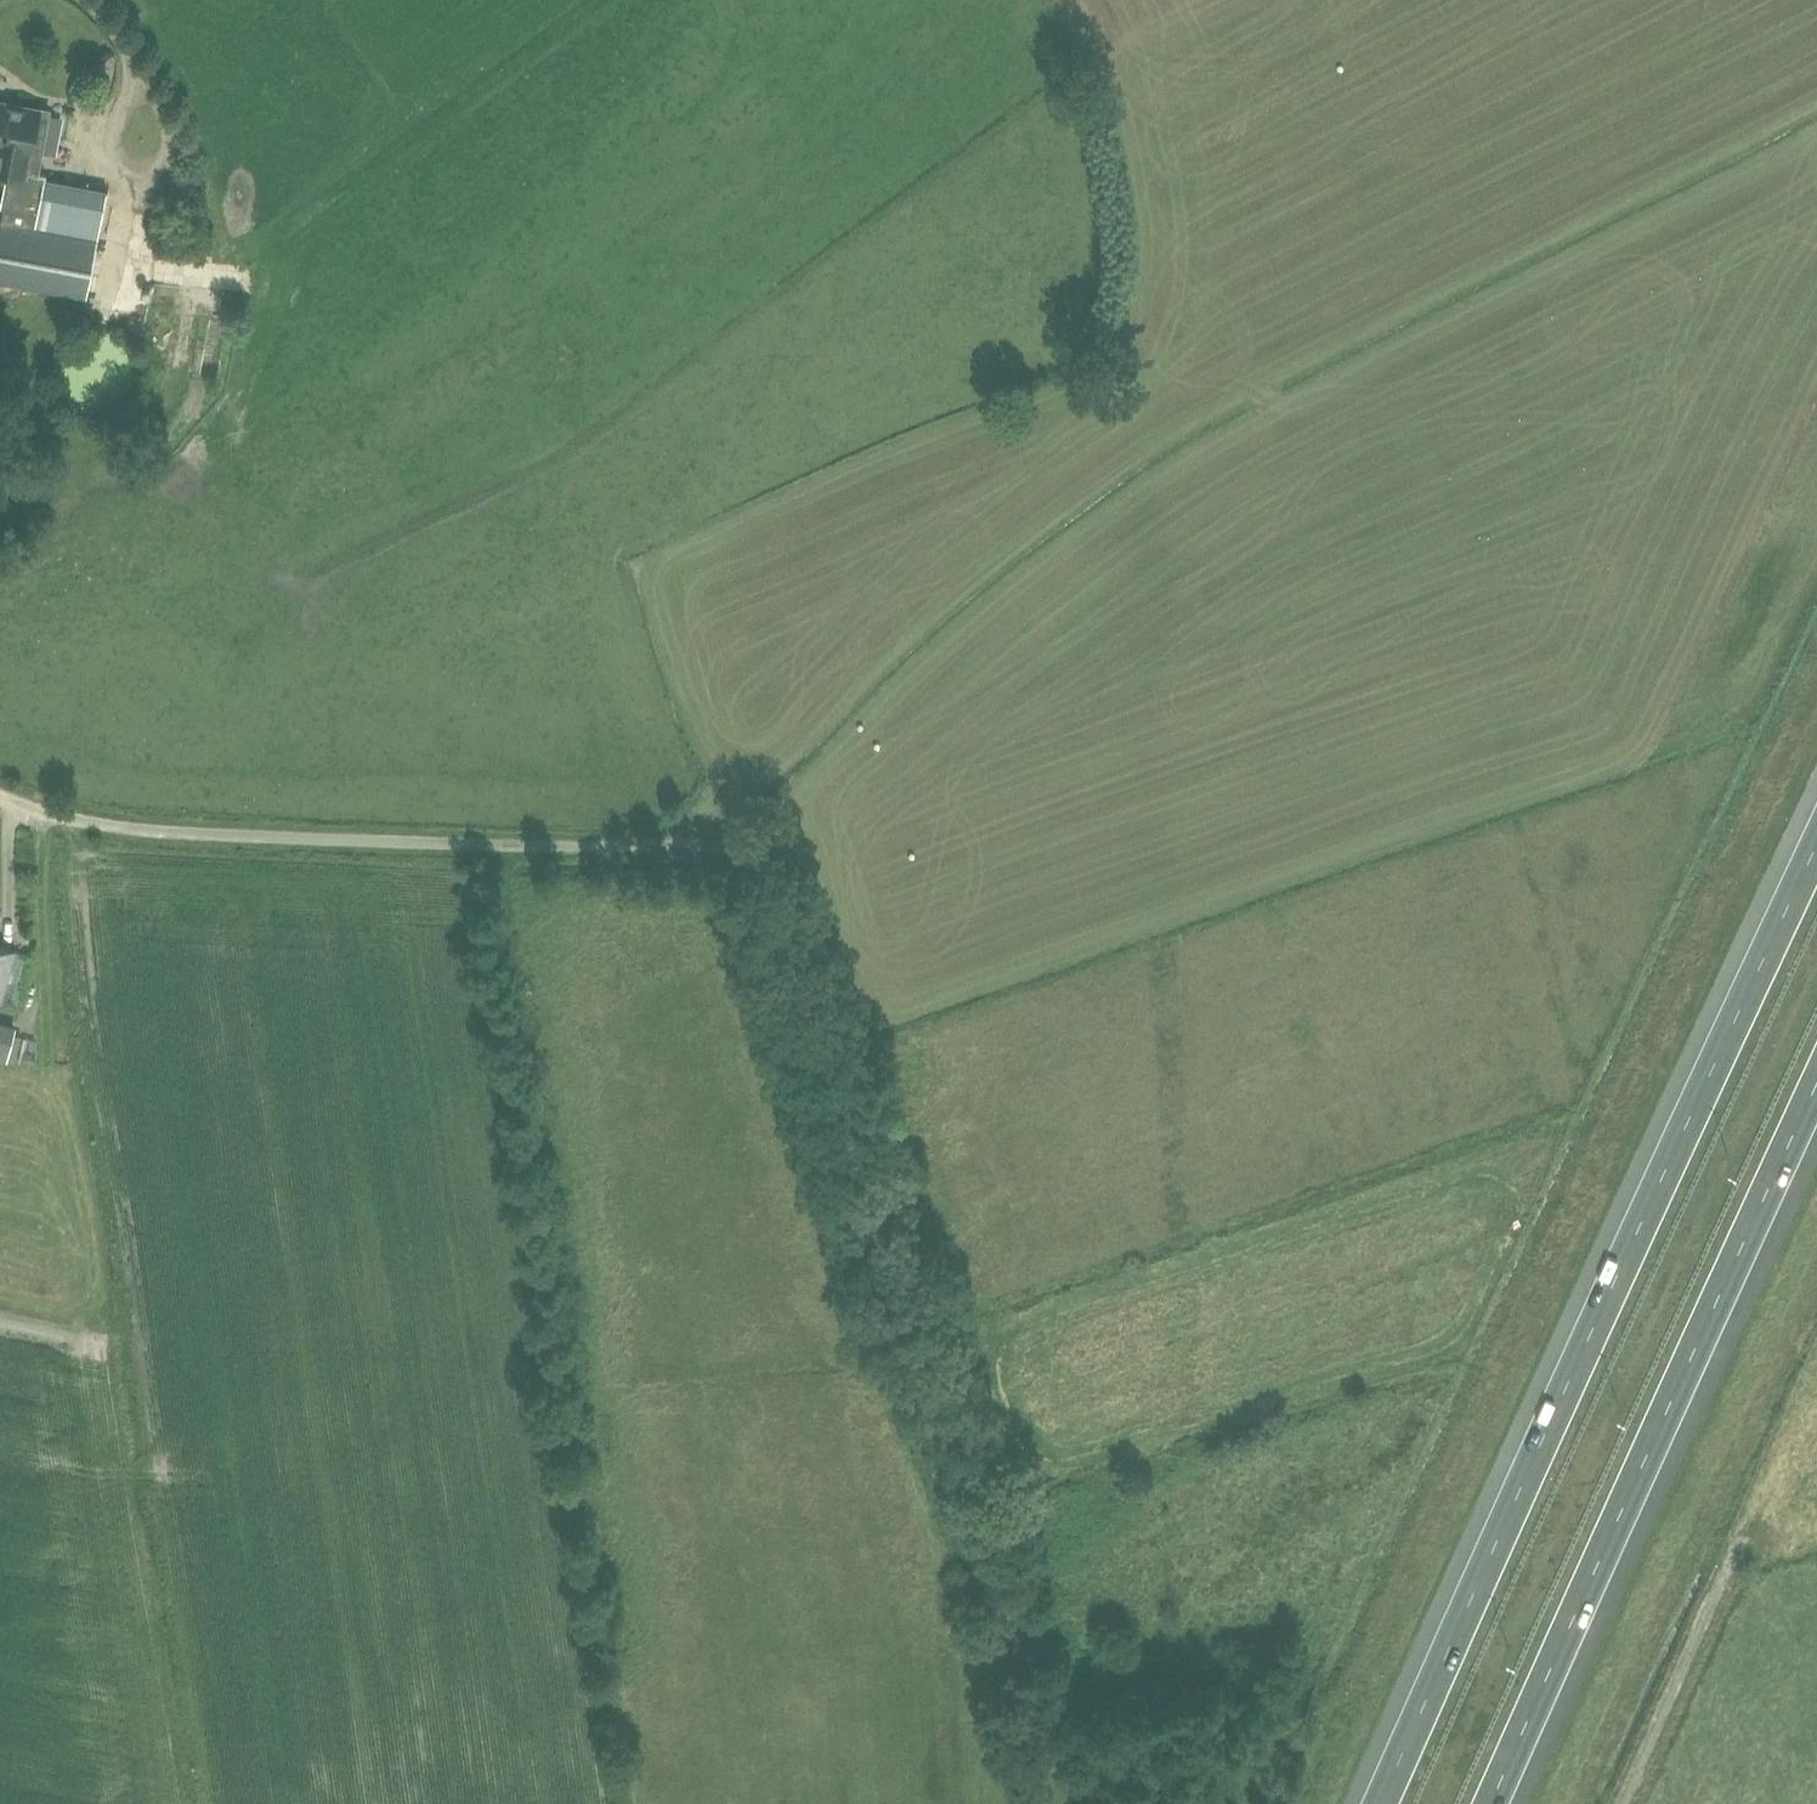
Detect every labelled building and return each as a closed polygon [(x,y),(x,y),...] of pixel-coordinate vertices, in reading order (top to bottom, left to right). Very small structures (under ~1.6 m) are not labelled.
[(87,298),(98,238),(108,192),(45,179),(47,173),(39,171),(52,108),(39,105),(38,109),(0,101),(0,165),(8,167),(1,205),(0,205),(0,282),(87,298)] [(65,143),(72,105),(56,101),(49,140),(65,143)] [(1,1000),(14,949),(0,946),(0,1000),(1,1000)] [(7,1058),(16,1023),(0,1019),(0,1056),(7,1058)]
